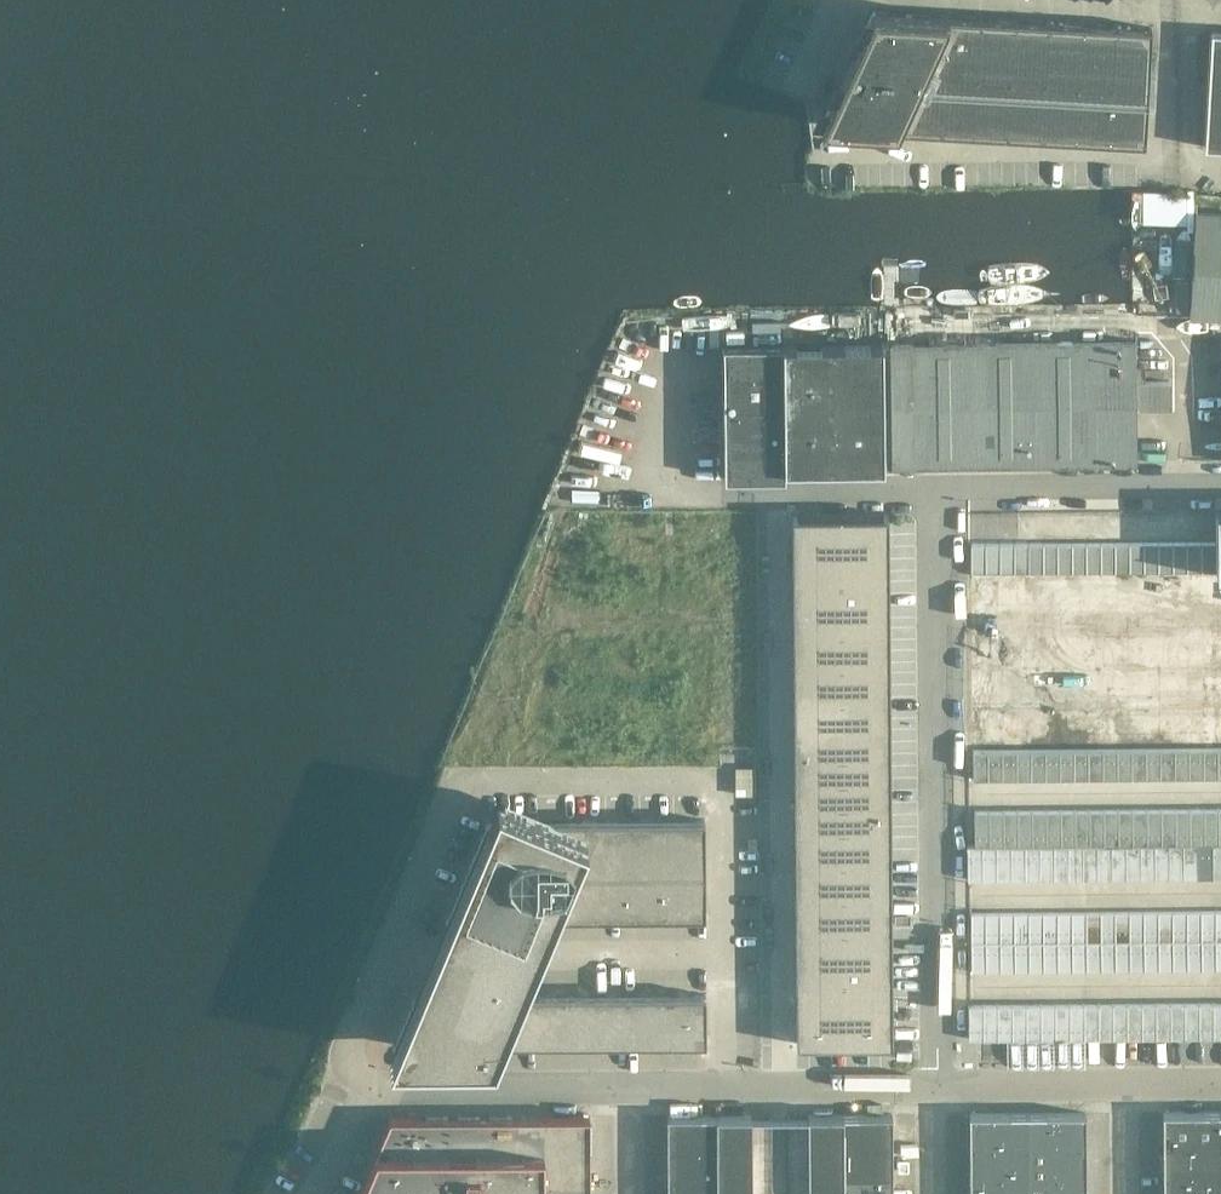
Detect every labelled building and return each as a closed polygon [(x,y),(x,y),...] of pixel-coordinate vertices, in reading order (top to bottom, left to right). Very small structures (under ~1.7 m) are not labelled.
[(872,11),(846,69),(881,71),(907,13),(872,11)] [(907,13),(881,71),(920,73),(946,15),(907,13)] [(980,17),(946,15),(920,73),(943,74),(976,76),(980,17)] [(980,17),(976,76),(1010,77),(1013,19),(980,17)] [(1013,19),(1010,77),(1044,79),(1047,21),(1013,19)] [(1047,21),(1044,79),(1078,81),(1081,23),(1047,21)] [(1081,23),(1078,81),(1112,83),(1115,25),(1081,23)] [(1115,25),(1112,83),(1148,85),(1149,59),(1151,27),(1115,25)] [(1208,90),(1220,90),(1220,32),(1211,31),(1208,90)] [(846,69),(821,125),(856,126),(881,71),(846,69)] [(881,71),(856,126),(895,129),(920,73),(881,71)] [(920,73),(895,129),(940,131),(943,74),(920,73)] [(943,74),(940,131),(973,133),(976,76),(943,74)] [(976,76),(973,133),(1007,135),(1010,77),(976,76)] [(1010,77),(1007,135),(1041,137),(1044,79),(1010,77)] [(1044,79),(1041,137),(1075,139),(1078,81),(1044,79)] [(1078,81),(1075,139),(1109,141),(1112,83),(1078,81)] [(1112,83),(1109,141),(1145,143),(1147,102),(1148,85),(1112,83)] [(1208,90),(1205,148),(1220,149),(1220,90),(1208,90)] [(1220,318),(1220,212),(1195,210),(1188,316),(1220,318)] [(1134,339),(890,342),(890,378),(891,463),(1134,460),(1134,394),(1145,394),(1165,394),(1164,364),(1145,365),(1134,364),(1134,339)] [(730,344),(722,344),(724,477),(732,477),(785,476),(785,467),(891,466),(891,463),(890,378),(890,342),(782,343),(730,344)] [(797,515),(792,515),(796,1043),(801,1043),(801,1041),(887,1040),(887,1042),(892,1042),(888,524),(888,514),(883,514),(883,516),(797,517),(797,515)] [(1216,540),(971,542),(971,570),(1216,568),(1216,540)] [(966,578),(966,607),(1220,605),(1220,576),(966,578)] [(974,634),(974,692),(1220,690),(1220,631),(974,634)] [(967,719),(968,748),(973,748),(1220,746),(1220,717),(967,719)] [(1217,747),(1203,748),(1203,777),(1217,776),(1217,747)] [(1088,748),(1073,749),(1074,778),(1088,778),(1088,748)] [(1102,748),(1088,748),(1088,778),(1102,777),(1102,748)] [(1116,748),(1102,748),(1102,777),(1117,777),(1116,748)] [(1131,748),(1116,748),(1117,777),(1131,777),(1131,748)] [(1145,748),(1131,748),(1131,777),(1145,777),(1145,748)] [(1160,748),(1145,748),(1145,777),(1160,777),(1160,748)] [(1174,748),(1160,748),(1160,777),(1174,777),(1174,748)] [(1188,748),(1174,748),(1174,777),(1189,777),(1188,748)] [(1203,748),(1188,748),(1189,777),(1203,777),(1203,748)] [(987,749),(973,749),(973,778),(987,778),(987,749)] [(1001,749),(987,749),(987,778),(1002,778),(1001,749)] [(1016,749),(1001,749),(1002,778),(1016,778),(1016,749)] [(1030,749),(1016,749),(1016,778),(1030,778),(1030,749)] [(1045,749),(1030,749),(1030,778),(1045,778),(1045,749)] [(1059,749),(1045,749),(1045,778),(1059,778),(1059,749)] [(1073,749),(1059,749),(1059,778),(1074,778),(1073,749)] [(554,820),(497,795),(486,820),(412,995),(392,1044),(706,1042),(705,993),(518,994),(550,917),(705,916),(704,819),(554,820)] [(1132,808),(1118,809),(1118,842),(1132,842),(1132,808)] [(1146,808),(1132,808),(1132,842),(1147,842),(1146,808)] [(1161,808),(1146,808),(1147,842),(1161,842),(1161,808)] [(1175,808),(1161,808),(1161,842),(1175,842),(1175,808)] [(1189,808),(1175,808),(1175,842),(1190,842),(1189,808)] [(1204,808),(1189,808),(1190,842),(1204,842),(1204,808)] [(1218,808),(1204,808),(1204,842),(1218,841),(1218,808)] [(1017,809),(1003,810),(1003,843),(1017,843),(1017,809)] [(1031,809),(1017,809),(1017,843),(1032,843),(1031,809)] [(1046,809),(1031,809),(1032,843),(1046,843),(1046,809)] [(1060,809),(1046,809),(1046,843),(1060,843),(1060,809)] [(1075,809),(1060,809),(1060,843),(1075,843),(1075,809)] [(1089,809),(1075,809),(1075,843),(1089,843),(1089,809)] [(1103,809),(1089,809),(1089,843),(1104,842),(1103,809)] [(1118,809),(1103,809),(1104,842),(1118,842),(1118,809)] [(988,810),(974,810),(974,844),(989,843),(988,810)] [(1003,810),(988,810),(989,843),(1003,843),(1003,810)] [(1140,843),(1125,844),(1126,877),(1140,877),(1140,843)] [(1154,843),(1140,843),(1140,877),(1154,877),(1154,843)] [(1168,843),(1154,843),(1154,877),(1169,877),(1168,843)] [(1183,843),(1168,843),(1169,877),(1183,877),(1183,843)] [(1197,843),(1183,843),(1183,877),(1198,877),(1197,843)] [(1212,843),(1197,843),(1198,877),(1212,877),(1212,843)] [(1212,843),(1212,877),(1220,876),(1220,843),(1212,843)] [(968,844),(967,844),(967,878),(969,878),(982,878),(982,844),(968,844)] [(996,844),(982,844),(982,878),(996,878),(996,844)] [(1010,844),(996,844),(996,878),(1011,878),(1010,844)] [(1025,844),(1010,844),(1011,878),(1025,878),(1025,844)] [(1039,844),(1025,844),(1025,878),(1039,878),(1039,844)] [(1053,844),(1039,844),(1039,878),(1054,878),(1053,844)] [(1068,844),(1053,844),(1054,878),(1068,878),(1068,844)] [(1082,844),(1068,844),(1068,878),(1082,878),(1082,844)] [(1097,844),(1082,844),(1082,878),(1097,878),(1097,844)] [(1111,844),(1097,844),(1097,878),(1111,878),(1111,844)] [(1125,844),(1111,844),(1111,878),(1126,877),(1125,844)] [(1143,910),(1129,911),(1129,940),(1143,940),(1143,910)] [(1158,910),(1143,910),(1143,940),(1158,940),(1158,910)] [(1172,910),(1158,910),(1158,940),(1172,940),(1172,910)] [(1186,910),(1172,910),(1172,940),(1187,939),(1186,910)] [(1201,910),(1186,910),(1187,939),(1201,939),(1201,910)] [(1215,910),(1201,910),(1201,939),(1215,939),(1215,910)] [(1028,911),(1014,912),(1014,941),(1028,941),(1028,911)] [(1042,911),(1028,911),(1028,941),(1043,941),(1042,911)] [(1057,911),(1042,911),(1043,941),(1057,941),(1057,911)] [(1071,911),(1057,911),(1057,941),(1072,940),(1071,911)] [(1086,911),(1071,911),(1072,940),(1086,940),(1086,911)] [(1100,911),(1086,911),(1086,940),(1100,940),(1100,911)] [(1114,911),(1100,911),(1100,940),(1115,940),(1114,911)] [(1129,911),(1114,911),(1115,940),(1129,940),(1129,911)] [(985,912),(971,912),(971,938),(971,941),(985,941),(985,912)] [(999,912),(985,912),(985,941),(1000,941),(999,912)] [(1014,912),(999,912),(1000,941),(1014,941),(1014,912)] [(1187,939),(1172,940),(1172,969),(1187,969),(1187,939)] [(1201,939),(1187,939),(1187,969),(1201,969),(1201,939)] [(1215,939),(1201,939),(1201,969),(1216,969),(1215,939)] [(1072,940),(1057,941),(1057,970),(1072,970),(1072,940)] [(1086,940),(1072,940),(1072,970),(1086,970),(1086,940)] [(1100,940),(1086,940),(1086,970),(1101,970),(1100,940)] [(1115,940),(1100,940),(1101,970),(1115,970),(1115,940)] [(1129,940),(1115,940),(1115,970),(1129,969),(1129,940)] [(1143,940),(1129,940),(1129,969),(1144,969),(1143,940)] [(1158,940),(1143,940),(1144,969),(1158,969),(1158,940)] [(1172,940),(1158,940),(1158,969),(1172,969),(1172,940)] [(985,941),(971,941),(971,971),(985,971),(985,941)] [(1000,941),(985,941),(985,971),(1000,971),(1000,941)] [(1014,941),(1000,941),(1000,971),(1014,970),(1014,941)] [(1028,941),(1014,941),(1014,970),(1029,970),(1028,941)] [(1043,941),(1028,941),(1029,970),(1043,970),(1043,941)] [(1057,941),(1043,941),(1043,970),(1057,970),(1057,941)] [(1141,1036),(1141,1002),(1127,1003),(1127,1036),(1141,1036)] [(1156,1036),(1155,1002),(1141,1002),(1141,1036),(1156,1036)] [(1170,1036),(1170,1002),(1155,1002),(1156,1036),(1170,1036)] [(1184,1036),(1184,1002),(1170,1002),(1170,1036),(1184,1036)] [(1199,1036),(1198,1002),(1184,1002),(1184,1036),(1199,1036)] [(1213,1036),(1213,1002),(1198,1002),(1199,1036),(1213,1036)] [(1213,1002),(1213,1036),(1220,1036),(1220,1002),(1213,1002)] [(997,1037),(997,1003),(983,1004),(983,1038),(997,1037)] [(1012,1037),(1012,1003),(997,1003),(997,1037),(1012,1037)] [(1026,1037),(1026,1003),(1012,1003),(1012,1037),(1026,1037)] [(1040,1037),(1040,1003),(1026,1003),(1026,1037),(1040,1037)] [(1055,1037),(1055,1003),(1040,1003),(1040,1037),(1055,1037)] [(1069,1037),(1069,1003),(1055,1003),(1055,1037),(1069,1037)] [(1084,1037),(1083,1003),(1069,1003),(1069,1037),(1084,1037)] [(1098,1037),(1098,1003),(1083,1003),(1084,1037),(1098,1037)] [(1112,1037),(1112,1003),(1098,1003),(1098,1037),(1112,1037)] [(1127,1036),(1127,1003),(1112,1003),(1112,1037),(1127,1036)] [(968,1004),(969,1038),(983,1038),(983,1004),(970,1004),(968,1004)] [(1164,1113),(1165,1141),(1220,1140),(1220,1112),(1164,1113)] [(1030,1114),(971,1115),(971,1143),(1031,1143),(1030,1114)] [(1087,1114),(1030,1114),(1031,1143),(1087,1142),(1087,1114)] [(845,1116),(845,1147),(894,1147),(894,1115),(845,1116)] [(718,1116),(669,1117),(669,1146),(718,1146),(718,1116)] [(718,1116),(718,1146),(718,1178),(718,1193),(845,1193),(845,1178),(845,1147),(845,1116),(718,1116)] [(392,1118),(390,1121),(359,1193),(592,1193),(592,1117),(392,1118)] [(1165,1141),(1165,1171),(1220,1170),(1220,1140),(1165,1141)] [(1087,1142),(1031,1143),(1031,1173),(1088,1173),(1087,1142)] [(1031,1143),(971,1143),(971,1174),(1031,1173),(1031,1143)] [(718,1146),(669,1146),(669,1178),(718,1178),(718,1146)] [(845,1147),(845,1178),(894,1178),(894,1147),(845,1147)] [(1165,1171),(1165,1193),(1220,1193),(1220,1170),(1165,1171)] [(1031,1173),(971,1174),(971,1193),(1088,1193),(1088,1173),(1031,1173)] [(669,1178),(669,1193),(718,1193),(718,1178),(669,1178)] [(845,1193),(894,1193),(894,1178),(845,1178),(845,1193)]
